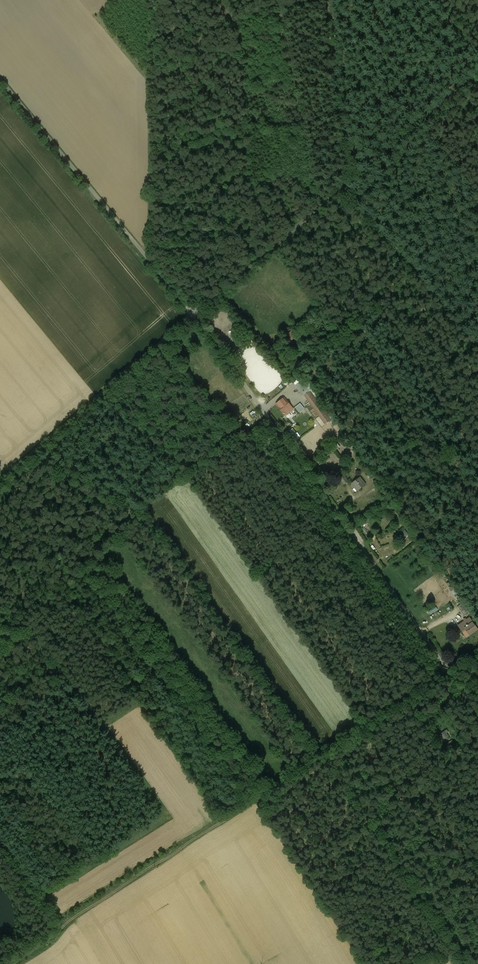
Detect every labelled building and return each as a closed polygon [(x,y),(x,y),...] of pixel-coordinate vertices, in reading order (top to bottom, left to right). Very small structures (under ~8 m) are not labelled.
[(306,383),(303,379),(296,385),(303,393),(308,389),(304,384),(306,383)] [(310,391),(305,395),(326,423),(331,420),(310,391)] [(284,398),(277,404),(286,415),(293,410),(284,398)] [(300,403),(295,408),(300,413),(305,409),(300,403)] [(293,429),(287,433),(294,443),(300,439),(293,429)] [(360,478),(352,483),(358,491),(365,485),(360,478)] [(450,588),(458,597),(461,595),(453,585),(450,588)] [(464,603),(458,606),(464,616),(467,614),(470,612),(464,603)] [(461,624),(463,628),(465,627),(470,635),(477,630),(477,628),(470,618),(461,624)] [(445,731),(441,734),(445,739),(449,736),(445,731)]
